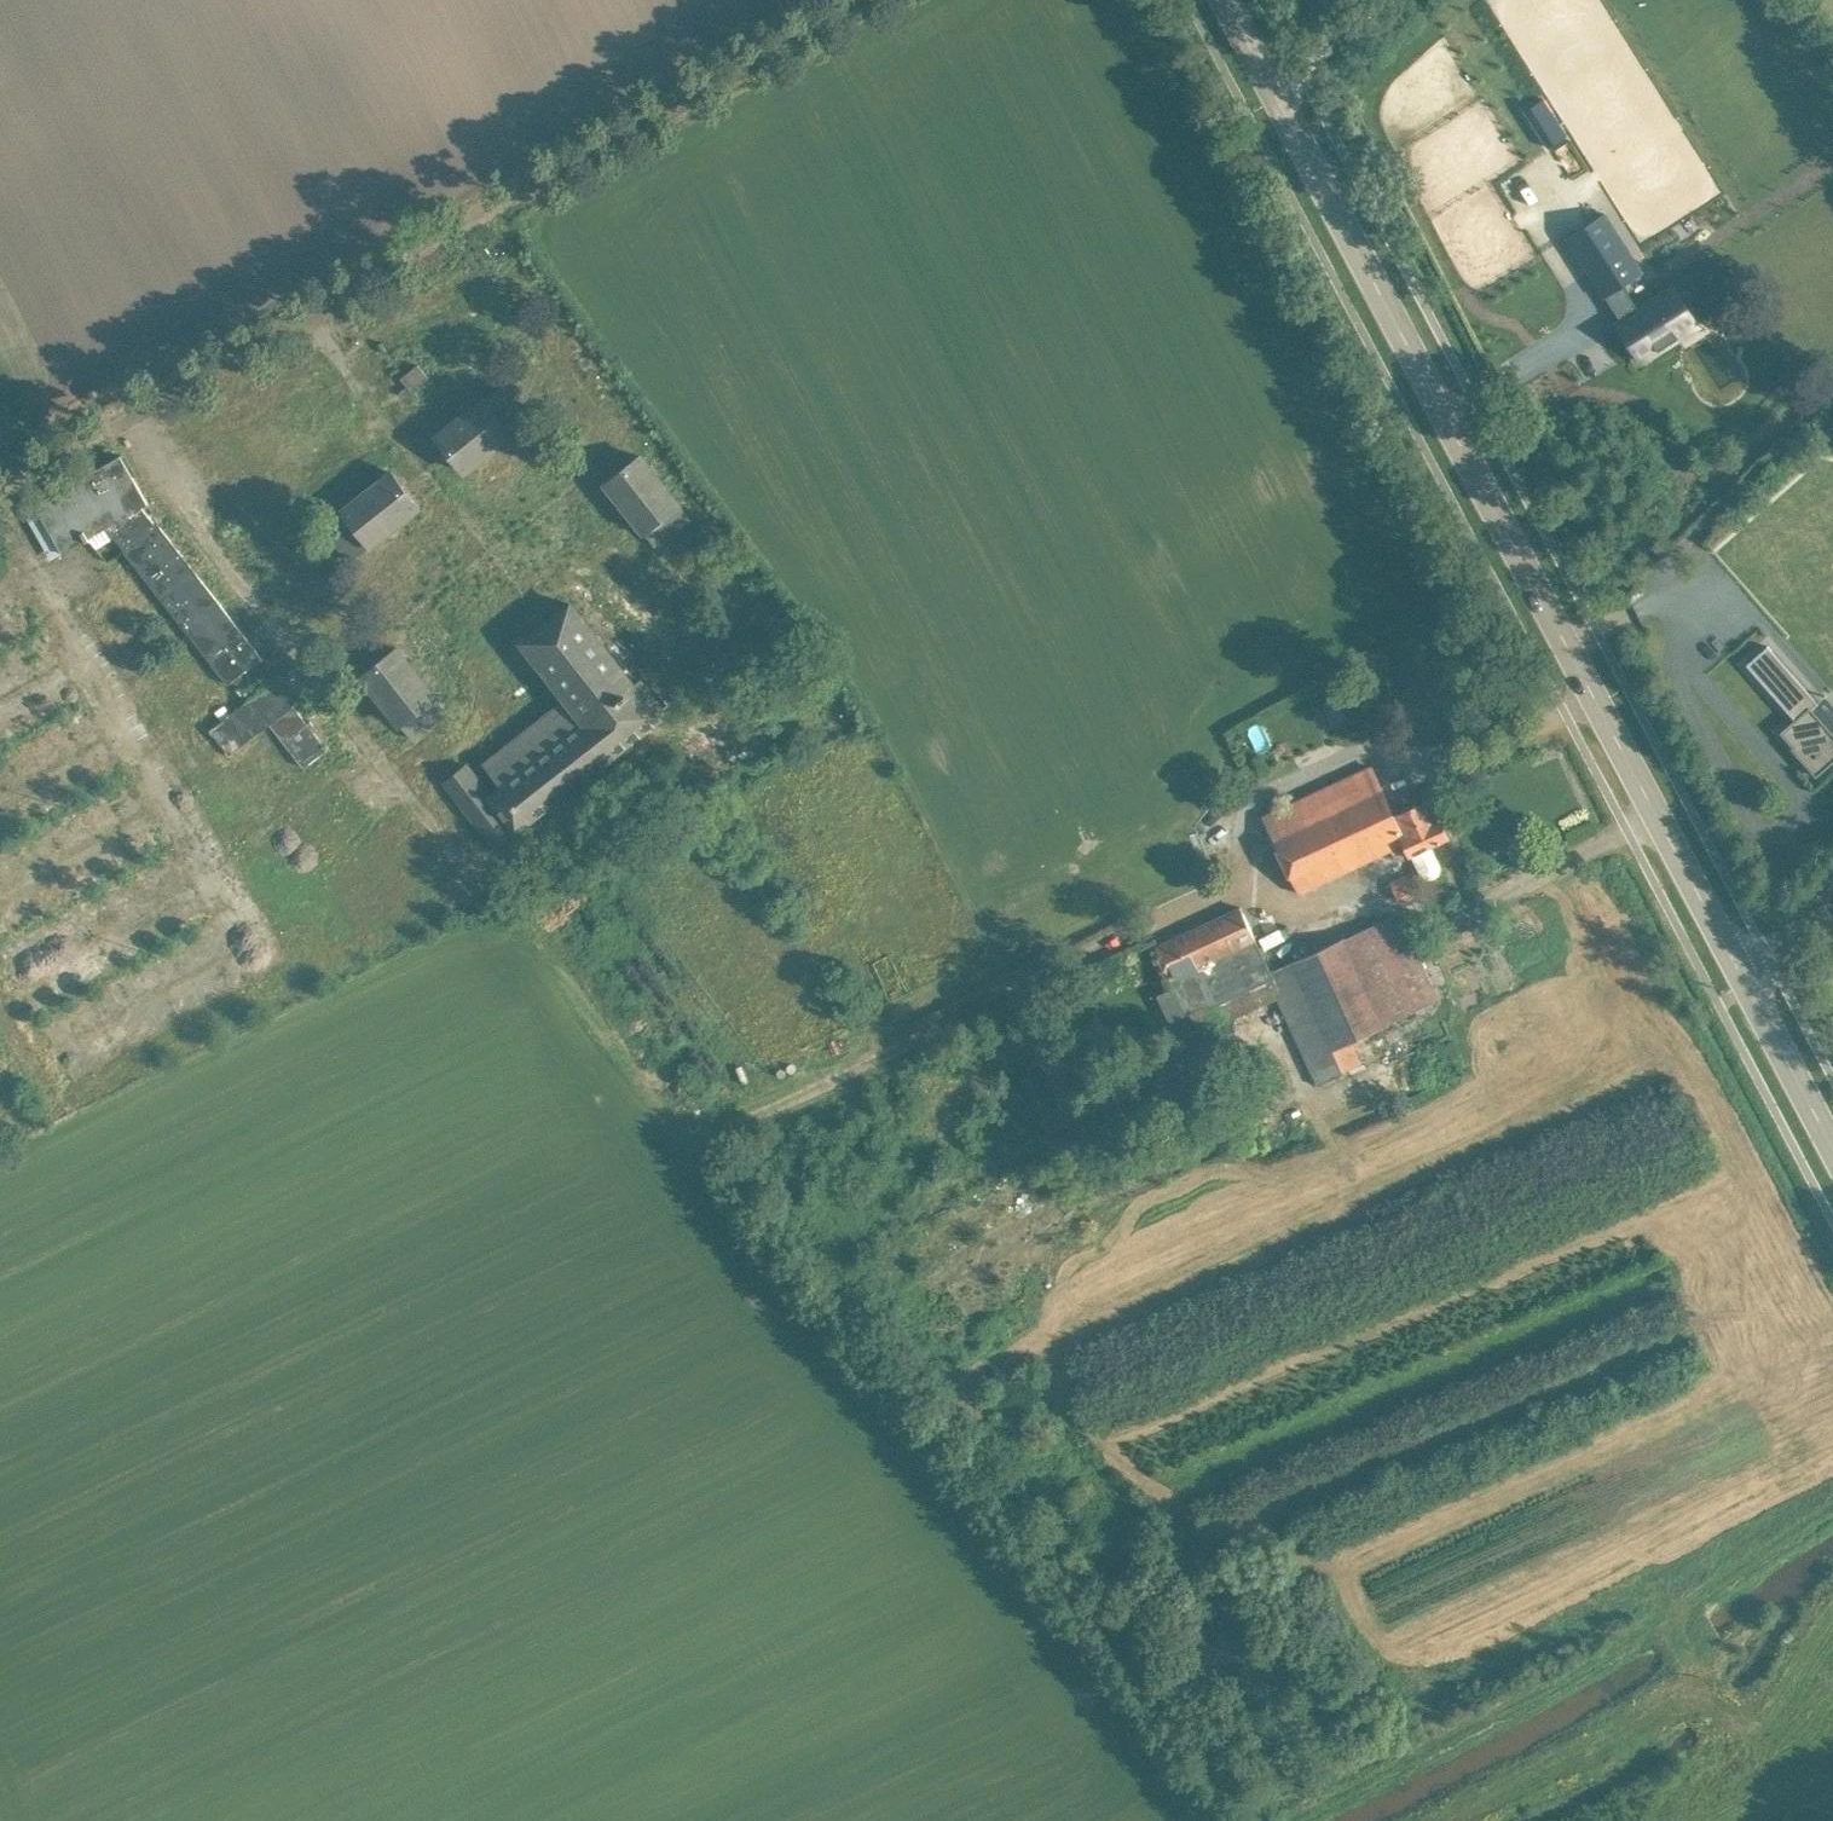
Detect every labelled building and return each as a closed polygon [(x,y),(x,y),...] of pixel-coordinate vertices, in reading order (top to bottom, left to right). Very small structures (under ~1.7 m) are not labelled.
[(1549,146),(1567,134),(1544,98),(1526,110),(1549,146)] [(1604,212),(1567,236),(1606,296),(1607,295),(1623,319),(1621,321),(1625,326),(1621,329),(1641,360),(1678,336),(1674,330),(1695,317),(1675,286),(1639,309),(1623,285),(1643,272),(1604,212)] [(1811,364),(1791,333),(1771,345),(1757,322),(1722,344),(1745,383),(1727,394),(1751,434),(1781,416),(1766,392),(1811,364)] [(418,364),(401,377),(408,385),(401,391),(405,395),(428,376),(418,364)] [(450,426),(437,435),(464,472),(513,433),(513,432),(528,420),(501,386),(488,396),(485,392),(448,423),(450,426)] [(62,550),(106,524),(228,682),(262,656),(144,503),(148,500),(121,454),(35,504),(62,550)] [(692,518),(641,455),(620,472),(606,482),(644,531),(645,530),(656,546),(676,531),(692,518)] [(340,509),(341,511),(321,526),(338,546),(339,545),(351,560),(371,544),(371,545),(422,505),(392,468),(340,509)] [(553,616),(522,640),(566,696),(484,760),(503,784),(491,794),(467,762),(447,778),(499,845),(670,712),(644,678),(635,685),(571,603),(553,616)] [(1746,664),(1795,719),(1780,731),(1793,746),(1791,747),(1816,776),(1832,761),(1832,732),(1812,708),(1819,703),(1768,645),(1746,664)] [(398,647),(362,675),(413,738),(447,711),(435,696),(435,695),(398,647)] [(277,676),(212,728),(231,753),(271,721),(306,765),(328,747),(292,703),(296,699),(277,676)] [(1370,718),(1384,710),(1376,695),(1362,703),(1370,718)] [(1423,876),(1429,878),(1434,877),(1438,874),(1440,868),(1439,863),(1431,845),(1449,837),(1439,818),(1436,820),(1428,800),(1394,816),(1371,766),(1262,816),(1298,892),(1391,848),(1392,852),(1401,848),(1404,853),(1409,850),(1411,855),(1419,872),(1423,876)] [(1406,873),(1390,880),(1397,897),(1407,899),(1416,895),(1406,873)] [(1278,998),(1316,1083),(1362,1062),(1351,1037),(1440,997),(1401,911),(1270,971),(1240,905),(1155,944),(1186,1011),(1189,1010),(1200,1034),(1278,998)]
